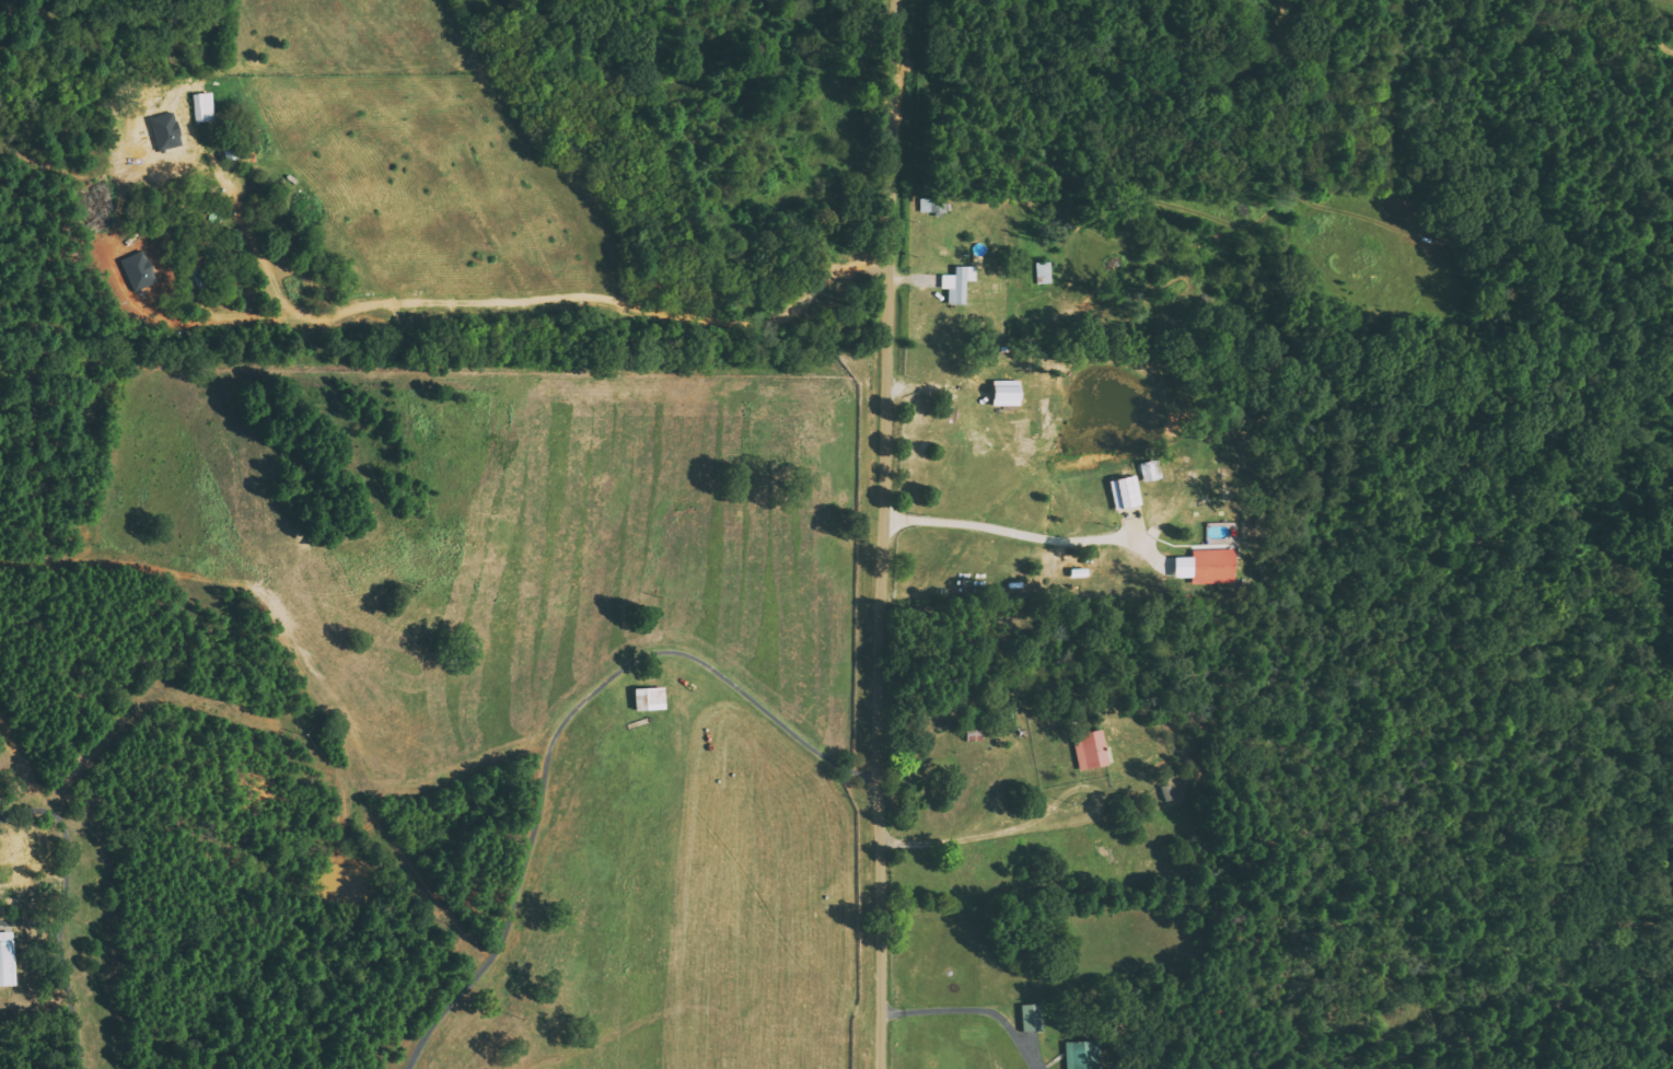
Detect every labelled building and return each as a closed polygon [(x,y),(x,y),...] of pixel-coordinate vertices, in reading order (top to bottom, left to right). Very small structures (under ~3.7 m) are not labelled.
[(215,121),(214,93),(194,94),(195,122),(215,121)] [(978,267),(956,267),(956,275),(942,275),(943,290),(950,290),(950,305),(968,305),(968,282),(978,282),(978,267)] [(1164,478),(1159,459),(1141,463),(1146,482),(1164,478)] [(1177,557),(1178,578),(1194,578),(1195,584),(1239,583),(1238,549),(1194,550),(1194,557),(1177,557)] [(638,710),(668,709),(667,687),(637,688),(638,710)] [(1111,765),(1105,730),(1075,735),(1081,770),(1111,765)] [(18,986),(16,931),(0,932),(0,987),(18,986)] [(1045,1030),(1043,1003),(1023,1005),(1025,1031),(1045,1030)] [(1067,1042),(1068,1068),(1104,1068),(1103,1041),(1067,1042)]
